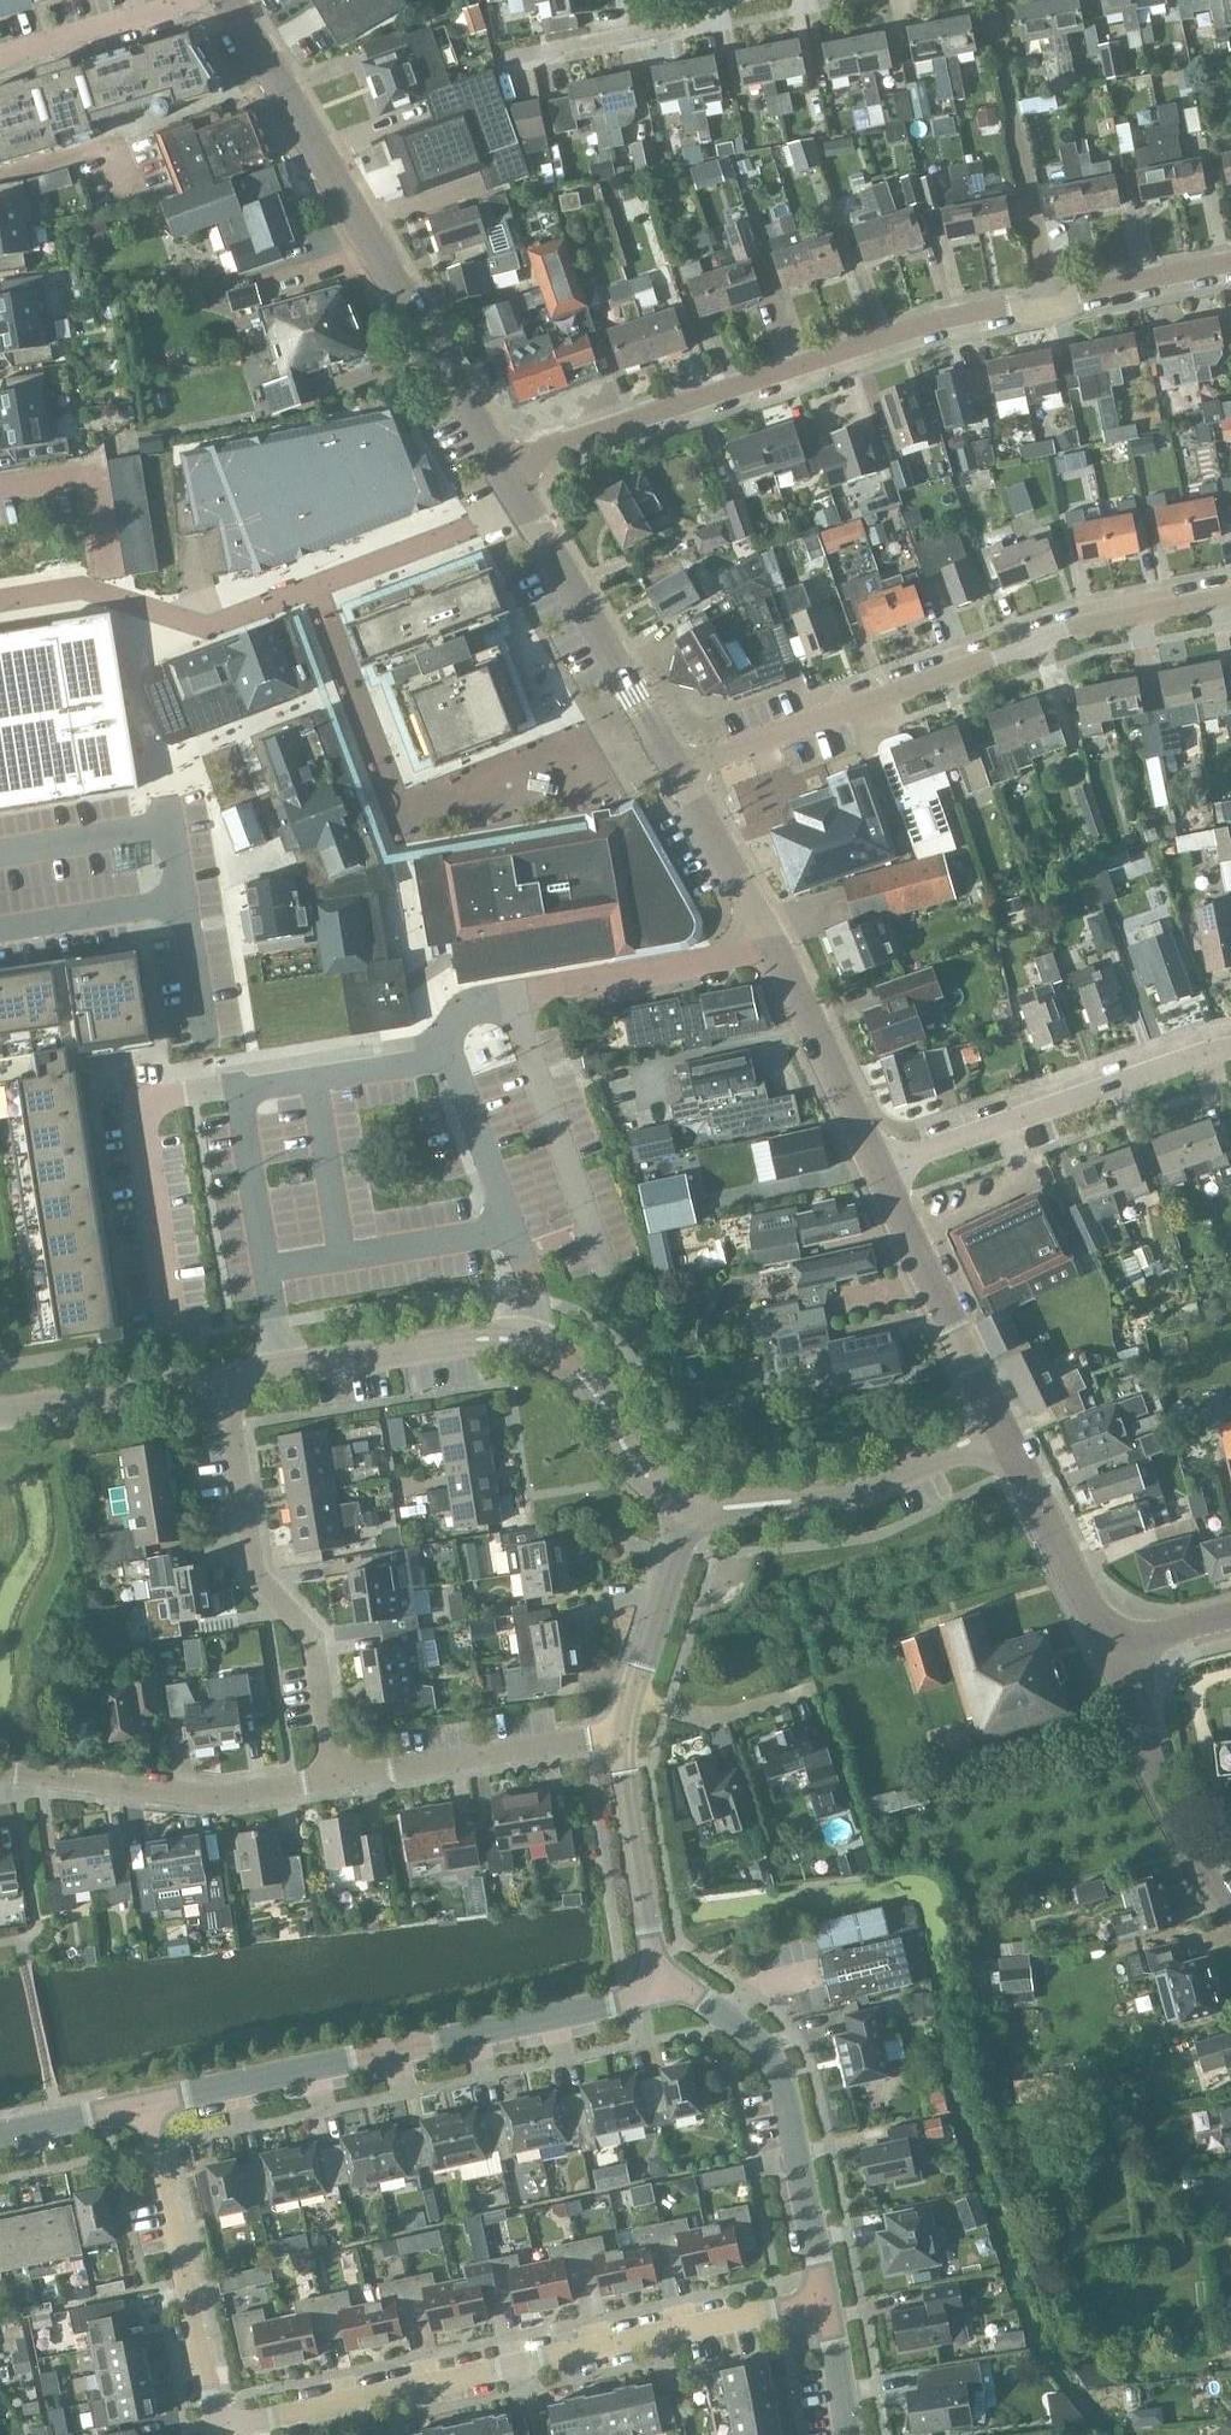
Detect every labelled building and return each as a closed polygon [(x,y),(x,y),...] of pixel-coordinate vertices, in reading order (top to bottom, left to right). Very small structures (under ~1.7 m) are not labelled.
[(51,0),(0,0),(0,15),(51,0)] [(340,46),(408,4),(405,0),(312,0),(340,46)] [(589,0),(522,0),(524,13),(537,11),(535,4),(549,2),(552,17),(540,20),(543,34),(577,28),(575,16),(591,12),(589,0)] [(1047,3),(1054,37),(1064,84),(1077,82),(1068,35),(1084,31),(1083,22),(1078,0),(1061,0),(1047,3)] [(1140,31),(1136,12),(1135,12),(1133,0),(1101,0),(1104,18),(1124,14),(1127,34),(1129,34),(1140,31)] [(1135,12),(1136,12),(1140,31),(1142,44),(1143,46),(1154,43),(1147,9),(1166,6),(1165,0),(1133,0),(1135,12)] [(1225,28),(1220,0),(1177,0),(1181,21),(1194,18),(1193,12),(1211,9),(1219,56),(1230,54),(1225,28)] [(1225,28),(1230,27),(1230,0),(1220,0),(1225,28)] [(1047,3),(1017,9),(1024,44),(1040,40),(1050,87),(1063,85),(1064,84),(1054,37),(1047,3)] [(970,18),(939,24),(946,58),(952,91),(964,89),(958,56),(976,52),(970,18)] [(939,24),(909,30),(916,64),(933,61),(941,101),(950,99),(954,99),(952,91),(946,58),(939,24)] [(380,115),(426,99),(425,94),(449,85),(428,26),(405,35),(403,30),(362,45),(368,61),(362,64),(380,115)] [(1140,31),(1129,34),(1131,46),(1142,44),(1140,31)] [(36,69),(39,80),(32,82),(31,78),(0,88),(0,160),(1,165),(96,137),(90,117),(151,98),(155,112),(156,114),(157,115),(158,116),(160,117),(161,117),(163,117),(164,117),(166,116),(168,114),(169,112),(170,110),(169,108),(223,92),(209,43),(201,46),(193,41),(191,34),(76,68),(73,58),(36,69)] [(885,35),(855,41),(862,75),(865,89),(868,108),(882,105),(875,72),(892,69),(885,35)] [(855,41),(825,47),(832,81),(862,75),(855,41)] [(799,42),(769,48),(775,82),(805,76),(799,42)] [(1120,43),(1100,47),(1101,56),(1106,79),(1126,76),(1120,43)] [(769,48),(739,54),(746,88),(764,84),(770,118),(782,115),(778,96),(775,82),(769,48)] [(715,58),(684,64),(691,98),(694,113),(698,132),(700,145),(712,143),(709,129),(710,129),(705,106),(724,102),(715,58)] [(684,64),(654,70),(661,104),(680,101),(682,115),(694,113),(691,98),(684,64)] [(529,177),(497,86),(491,70),(449,85),(425,94),(426,99),(433,120),(396,132),(395,136),(413,191),(417,192),(480,171),(487,191),(529,177)] [(629,75),(600,81),(613,150),(624,148),(620,129),(622,129),(626,128),(630,125),(633,122),(635,117),(633,110),(637,109),(630,75),(629,75)] [(571,97),(550,102),(556,134),(578,130),(576,121),(593,118),(600,153),(612,151),(613,150),(600,81),(569,87),(571,97)] [(865,89),(852,92),(856,110),(867,108),(868,108),(865,89)] [(964,89),(952,91),(954,99),(965,96),(964,89)] [(908,92),(894,95),(899,123),(914,120),(908,92)] [(983,97),(987,114),(1002,110),(998,93),(983,97)] [(790,94),(778,96),(782,115),(794,113),(790,94)] [(928,101),(913,104),(916,120),(931,117),(928,101)] [(1076,101),(1059,102),(1060,126),(1077,125),(1076,101)] [(539,102),(510,108),(527,154),(548,149),(539,102)] [(1176,103),(1156,108),(1160,127),(1174,196),(1187,193),(1191,198),(1202,196),(1203,190),(1205,190),(1199,162),(1183,165),(1178,137),(1181,136),(1178,124),(1180,123),(1176,103)] [(211,111),(154,133),(181,202),(247,177),(246,174),(250,172),(249,169),(272,160),(269,152),(270,152),(268,146),(266,146),(263,136),(264,136),(262,130),(260,130),(257,120),(258,120),(256,114),(254,115),(251,107),(244,109),(244,108),(238,110),(238,112),(231,114),(231,113),(225,115),(225,116),(221,118),(219,114),(211,111)] [(1123,139),(1137,138),(1136,109),(1121,109),(1123,139)] [(1204,134),(1199,109),(1184,112),(1189,137),(1204,134)] [(694,113),(682,115),(686,134),(698,132),(694,113)] [(1138,174),(1143,202),(1174,196),(1160,127),(1144,130),(1146,143),(1148,142),(1149,148),(1133,151),(1138,174)] [(813,139),(789,145),(799,173),(822,166),(813,139)] [(743,141),(733,143),(735,155),(745,153),(743,141)] [(655,142),(632,147),(638,176),(661,172),(655,142)] [(1067,182),(1039,188),(1045,218),(1059,216),(1059,219),(1064,218),(1064,221),(1067,223),(1075,221),(1077,218),(1077,215),(1090,213),(1082,171),(1079,156),(1076,144),(1060,147),(1067,182)] [(719,145),(693,154),(702,176),(727,166),(719,145)] [(559,146),(551,147),(558,182),(565,181),(559,146)] [(602,164),(591,166),(593,182),(617,178),(612,151),(600,153),(602,164)] [(1089,154),(1079,156),(1082,171),(1090,213),(1119,207),(1114,179),(1110,162),(1092,166),(1089,154)] [(983,161),(966,164),(969,177),(985,174),(983,161)] [(949,167),(953,189),(950,191),(947,193),(945,198),(945,202),(947,212),(943,213),(949,241),(979,234),(972,194),(969,177),(966,164),(949,167)] [(181,202),(164,206),(177,242),(215,228),(225,253),(234,250),(243,274),(283,260),(279,248),(295,242),(285,214),(280,201),(286,198),(274,167),(247,177),(181,202)] [(633,170),(618,173),(621,184),(635,181),(633,170)] [(907,210),(926,203),(920,179),(919,172),(900,178),(907,210)] [(933,176),(920,179),(926,203),(928,211),(942,208),(933,176)] [(36,222),(31,194),(27,195),(24,180),(0,184),(0,228),(36,222)] [(887,183),(872,188),(883,221),(894,255),(908,251),(908,253),(912,255),(920,253),(922,249),(921,247),(923,246),(911,212),(897,216),(887,183)] [(870,225),(854,230),(866,265),(894,255),(883,221),(872,188),(860,192),(870,225)] [(972,194),(979,234),(1009,229),(1001,189),(972,194)] [(485,243),(491,260),(517,253),(506,220),(513,218),(505,194),(480,202),(476,210),(459,215),(457,210),(430,219),(443,257),(485,243)] [(103,215),(84,223),(89,235),(108,227),(103,215)] [(813,281),(797,233),(791,215),(778,219),(784,237),(769,242),(785,290),(813,281)] [(0,228),(0,272),(27,267),(25,257),(31,256),(31,253),(41,252),(36,222),(0,228)] [(720,274),(731,309),(761,299),(749,264),(762,260),(750,223),(726,230),(738,268),(720,274)] [(797,233),(813,281),(841,272),(827,229),(813,233),(811,229),(797,233)] [(710,248),(706,235),(690,240),(694,253),(710,248)] [(529,344),(501,354),(507,371),(510,380),(506,381),(515,408),(601,378),(593,353),(602,349),(565,240),(542,248),(540,242),(528,246),(530,252),(529,252),(549,311),(540,314),(548,338),(529,344)] [(608,269),(625,268),(623,249),(606,250),(608,269)] [(528,252),(519,254),(522,267),(531,265),(528,252)] [(517,253),(491,260),(483,262),(451,270),(459,302),(492,293),(488,280),(520,272),(522,271),(517,253)] [(720,274),(704,279),(699,263),(678,269),(684,286),(690,283),(701,318),(731,309),(720,274)] [(206,268),(188,271),(191,292),(209,290),(206,268)] [(650,276),(630,282),(634,295),(654,287),(650,276)] [(40,319),(35,291),(31,291),(28,277),(0,282),(0,291),(1,297),(0,297),(0,325),(40,319)] [(630,282),(610,289),(614,302),(634,295),(630,282)] [(257,285),(229,293),(234,312),(262,305),(257,285)] [(355,323),(342,289),(262,312),(271,347),(355,323)] [(494,357),(501,354),(529,344),(519,315),(537,308),(532,294),(513,300),(514,303),(482,315),(488,334),(486,334),(484,338),(490,354),(494,357)] [(642,322),(654,360),(686,350),(673,312),(642,322)] [(0,325),(0,354),(10,352),(13,367),(54,360),(51,344),(45,345),(40,319),(0,325)] [(1198,383),(1212,380),(1210,369),(1215,368),(1222,358),(1221,353),(1222,353),(1220,341),(1223,340),(1222,337),(1219,337),(1216,321),(1186,327),(1197,381),(1198,383)] [(623,371),(654,360),(642,322),(610,333),(623,371)] [(369,356),(355,323),(271,347),(277,365),(281,364),(286,380),(275,382),(284,412),(311,404),(302,376),(344,363),(347,366),(369,356)] [(1197,381),(1186,327),(1157,332),(1162,360),(1165,377),(1180,375),(1182,385),(1182,386),(1197,383),(1197,381)] [(171,356),(193,351),(188,331),(166,337),(171,356)] [(1133,336),(1103,342),(1112,387),(1124,385),(1121,368),(1139,364),(1133,336)] [(1075,358),(1064,360),(1069,390),(1081,388),(1095,385),(1098,400),(1106,444),(1123,441),(1120,428),(1112,387),(1103,342),(1073,348),(1075,358)] [(1019,359),(1027,399),(1028,406),(1043,403),(1042,398),(1057,395),(1049,353),(1019,359)] [(997,404),(1027,399),(1019,359),(989,365),(997,404)] [(941,387),(932,390),(943,433),(978,424),(965,371),(955,374),(953,369),(941,372),(942,377),(939,378),(941,387)] [(56,413),(51,385),(47,386),(44,371),(3,378),(5,393),(0,394),(0,423),(56,413)] [(910,386),(881,396),(899,451),(929,441),(910,386)] [(1203,412),(1206,424),(1222,421),(1219,403),(1202,406),(1203,412)] [(420,460),(401,411),(183,455),(199,529),(222,526),(232,574),(252,569),(255,576),(444,502),(427,457),(420,460)] [(1189,427),(1206,424),(1203,412),(1187,414),(1189,427)] [(47,458),(68,455),(66,440),(61,441),(56,413),(0,423),(0,442),(2,442),(3,451),(15,449),(17,463),(47,458)] [(141,427),(145,442),(165,436),(161,421),(141,427)] [(809,479),(808,477),(822,472),(818,457),(805,461),(793,424),(761,435),(774,474),(791,468),(796,484),(809,479)] [(865,437),(861,425),(832,435),(835,446),(817,452),(819,457),(823,471),(829,489),(879,473),(867,436),(865,437)] [(1213,443),(1210,426),(1195,428),(1198,446),(1213,443)] [(756,480),(774,474),(761,435),(728,445),(741,483),(742,483),(748,499),(761,495),(756,480)] [(1152,436),(1129,440),(1132,458),(1155,454),(1152,436)] [(1061,456),(1092,454),(1091,437),(1060,439),(1061,456)] [(993,463),(987,439),(970,443),(976,467),(993,463)] [(1053,440),(1035,444),(1038,458),(1056,454),(1053,440)] [(1035,444),(1020,447),(1023,460),(1038,458),(1035,444)] [(108,461),(110,476),(144,470),(141,456),(108,461)] [(907,459),(891,464),(894,476),(895,477),(899,491),(915,486),(907,459)] [(110,476),(113,490),(146,485),(144,470),(110,476)] [(643,518),(649,515),(661,507),(642,475),(624,486),(623,484),(595,501),(624,551),(653,534),(643,518)] [(863,518),(904,505),(895,477),(880,482),(884,495),(858,503),(863,518)] [(1024,483),(1004,491),(1014,519),(1032,512),(1024,483)] [(113,490),(115,504),(148,499),(146,485),(113,490)] [(1184,507),(1191,544),(1220,538),(1213,501),(1219,500),(1216,486),(1198,489),(1201,504),(1184,507)] [(841,493),(819,497),(822,512),(844,508),(841,493)] [(1191,544),(1184,507),(1167,511),(1164,496),(1146,499),(1149,514),(1155,513),(1163,550),(1191,544)] [(115,504),(117,519),(151,514),(148,499),(115,504)] [(742,499),(724,505),(737,541),(753,537),(742,499)] [(1137,499),(1101,506),(1111,559),(1139,554),(1133,518),(1140,517),(1137,499)] [(724,505),(701,514),(706,529),(691,535),(699,555),(737,541),(724,505)] [(1101,506),(1066,513),(1069,529),(1075,528),(1082,565),(1111,559),(1101,506)] [(117,519),(120,533),(153,528),(151,514),(117,519)] [(56,549),(56,536),(49,536),(48,517),(0,519),(0,550),(56,549)] [(120,533),(122,548),(155,542),(153,528),(120,533)] [(1018,546),(1030,581),(1057,572),(1051,556),(1058,553),(1049,528),(1031,535),(1033,541),(1018,546)] [(956,531),(940,537),(915,545),(927,578),(942,572),(955,609),(980,600),(956,531)] [(122,548),(124,562),(158,557),(155,542),(122,548)] [(1030,581),(1018,546),(1002,552),(1000,545),(982,551),(991,578),(998,576),(1003,591),(1030,581)] [(719,577),(730,596),(766,576),(758,554),(719,577)] [(158,557),(124,562),(127,576),(127,577),(150,573),(160,572),(158,557)] [(484,576),(479,563),(353,611),(358,624),(349,628),(354,642),(352,643),(356,655),(359,654),(364,668),(373,665),(378,678),(423,661),(427,673),(392,687),(421,763),(435,758),(438,767),(461,758),(462,761),(497,747),(496,745),(519,736),(516,727),(529,722),(500,646),(490,650),(485,637),(504,630),(499,616),(508,613),(503,599),(505,598),(501,586),(498,587),(493,573),(484,576)] [(691,585),(706,577),(699,563),(648,592),(663,621),(699,600),(691,585)] [(884,594),(897,629),(923,620),(918,603),(924,601),(915,576),(898,582),(896,574),(880,580),(884,594)] [(766,576),(730,596),(702,612),(708,623),(677,642),(683,653),(678,678),(699,684),(701,683),(707,695),(718,689),(729,691),(731,697),(728,699),(729,700),(787,679),(771,632),(784,627),(783,623),(773,596),(766,576)] [(845,602),(850,601),(858,624),(864,622),(870,639),(897,629),(884,594),(870,599),(867,592),(863,593),(859,580),(839,587),(845,602)] [(773,596),(783,623),(794,619),(809,660),(838,650),(832,640),(840,635),(829,605),(813,611),(804,585),(773,596)] [(317,689),(306,660),(307,659),(305,654),(304,654),(293,624),(292,619),(222,644),(249,714),(263,709),(262,706),(273,702),(275,708),(294,700),(293,698),(304,694),(304,693),(317,689)] [(0,634),(0,813),(133,791),(109,641),(72,647),(68,622),(0,634)] [(249,714),(222,644),(147,672),(141,685),(161,739),(174,745),(192,739),(217,729),(216,727),(249,714)] [(1230,701),(1230,698),(1226,699),(1219,664),(1190,670),(1200,723),(1225,718),(1230,745),(1230,701)] [(1155,713),(1164,757),(1183,753),(1178,728),(1200,723),(1190,670),(1160,675),(1167,710),(1155,713)] [(1148,760),(1164,757),(1155,713),(1147,714),(1143,715),(1136,680),(1106,686),(1113,721),(1124,719),(1127,732),(1141,729),(1148,760)] [(1101,723),(1113,721),(1106,686),(1076,692),(1084,727),(1079,728),(1082,741),(1104,736),(1101,723)] [(1036,700),(1012,708),(1024,745),(1030,761),(1066,748),(1058,725),(1046,729),(1036,700)] [(1024,745),(1012,708),(987,717),(997,747),(986,750),(994,773),(989,775),(993,788),(1020,779),(1018,773),(1032,768),(1030,761),(1024,745)] [(329,761),(342,756),(340,749),(338,743),(326,711),(312,716),(313,718),(329,760),(329,761)] [(329,760),(313,719),(291,728),(290,724),(260,735),(271,764),(267,765),(273,781),(329,760)] [(958,769),(963,784),(968,799),(990,791),(977,754),(966,757),(956,727),(931,736),(944,773),(958,769)] [(931,778),(944,773),(931,736),(913,743),(908,737),(903,735),(881,742),(879,747),(878,755),(898,813),(900,812),(912,846),(951,833),(931,778)] [(1176,755),(1165,757),(1168,772),(1178,770),(1176,755)] [(329,761),(273,782),(282,807),(284,807),(338,787),(340,794),(354,789),(342,756),(329,761)] [(788,827),(772,833),(794,895),(898,858),(897,855),(891,837),(865,766),(829,779),(836,797),(794,812),(798,823),(788,827)] [(357,795),(356,790),(355,790),(354,789),(340,794),(338,787),(284,807),(282,807),(281,808),(281,809),(287,825),(280,828),(290,854),(302,850),(301,848),(341,834),(346,847),(359,842),(359,840),(372,835),(372,834),(371,835),(369,828),(357,795)] [(1090,787),(1074,792),(1090,840),(1107,834),(1090,787)] [(238,854),(268,843),(252,802),(223,813),(238,854)] [(1216,805),(1219,824),(1230,821),(1230,802),(1216,805)] [(597,832),(417,863),(430,936),(431,936),(429,926),(450,922),(461,983),(619,955),(619,956),(682,945),(689,943),(694,937),(697,931),(698,923),(695,917),(635,807),(596,829),(597,832)] [(1215,830),(1218,845),(1221,864),(1230,862),(1230,839),(1230,837),(1229,828),(1215,830)] [(1156,829),(1141,833),(1143,844),(1159,840),(1156,829)] [(1215,830),(1187,836),(1190,850),(1218,845),(1215,830)] [(951,833),(912,846),(919,861),(945,854),(957,849),(951,833)] [(1136,833),(1123,836),(1125,846),(1139,842),(1136,833)] [(341,834),(301,848),(302,850),(304,856),(301,857),(308,877),(312,876),(318,892),(340,884),(339,882),(383,866),(373,838),(374,838),(372,835),(359,840),(359,842),(346,847),(341,834)] [(1125,852),(1087,865),(1102,906),(1116,901),(1106,874),(1130,865),(1125,852)] [(882,919),(957,898),(945,854),(919,861),(843,882),(855,920),(859,927),(856,928),(855,926),(853,927),(851,922),(830,930),(847,977),(897,959),(882,919)] [(392,890),(383,866),(339,882),(340,884),(318,892),(316,893),(317,905),(376,896),(375,891),(392,890)] [(248,884),(249,889),(249,890),(257,937),(258,943),(266,941),(266,942),(305,935),(305,933),(314,931),(310,904),(300,906),(296,876),(257,882),(257,883),(248,884)] [(982,881),(959,889),(965,906),(988,899),(982,881)] [(317,905),(328,974),(343,971),(343,972),(387,965),(386,963),(376,896),(317,905)] [(1020,899),(1006,903),(1009,911),(1022,907),(1020,899)] [(1230,969),(1230,925),(1230,922),(1230,911),(1230,904),(1194,911),(1200,937),(1203,936),(1210,972),(1228,968),(1229,970),(1230,969)] [(1130,948),(1136,965),(1143,987),(1155,983),(1163,1006),(1191,996),(1170,934),(1167,935),(1162,922),(1140,930),(1145,943),(1130,948)] [(1102,933),(1096,940),(1100,950),(1115,945),(1110,930),(1102,933)] [(1038,1048),(1069,1037),(1055,997),(1051,986),(1063,982),(1054,952),(1034,959),(1043,988),(1033,991),(1019,996),(1038,1048)] [(57,1342),(99,1334),(114,1332),(113,1330),(71,1073),(64,1074),(61,1052),(136,1041),(144,1039),(132,959),(20,976),(0,979),(0,1062),(30,1057),(34,1079),(14,1082),(14,1083),(57,1340),(57,1342)] [(387,965),(343,972),(353,1035),(412,1026),(402,960),(386,963),(387,965)] [(1074,973),(1080,992),(1093,1030),(1123,1020),(1115,995),(1119,994),(1111,970),(1099,974),(1096,966),(1074,973)] [(914,1006),(942,996),(933,969),(887,986),(887,987),(889,986),(894,1003),(866,1013),(881,1055),(926,1039),(914,1006)] [(635,1048),(686,1037),(689,1051),(713,1046),(712,1041),(766,1031),(763,1018),(764,1018),(754,985),(703,996),(704,1003),(682,1007),(680,998),(627,1008),(635,1048)] [(977,1047),(963,1051),(967,1065),(981,1061),(977,1047)] [(907,1059),(906,1053),(882,1060),(895,1107),(935,1096),(930,1081),(952,1075),(944,1049),(907,1059)] [(599,1051),(583,1054),(583,1056),(586,1070),(602,1067),(600,1054),(599,1051)] [(802,1124),(796,1094),(770,1100),(766,1082),(757,1083),(750,1051),(677,1066),(679,1077),(683,1096),(684,1102),(672,1104),(676,1126),(709,1118),(713,1136),(732,1132),(733,1138),(802,1124)] [(679,1077),(669,1079),(673,1099),(683,1096),(679,1077)] [(1225,1187),(1227,1186),(1230,1185),(1230,1146),(1220,1150),(1210,1122),(1182,1133),(1194,1166),(1194,1167),(1199,1177),(1220,1170),(1225,1187)] [(671,1125),(629,1135),(635,1163),(677,1153),(671,1125)] [(821,1130),(771,1141),(779,1180),(829,1169),(821,1130)] [(1183,1170),(1194,1166),(1182,1133),(1153,1143),(1164,1175),(1161,1176),(1166,1189),(1187,1181),(1183,1170)] [(1101,1160),(1114,1195),(1125,1191),(1129,1201),(1151,1194),(1146,1182),(1142,1183),(1130,1150),(1101,1160)] [(1103,1199),(1114,1195),(1101,1160),(1073,1170),(1085,1204),(1070,1210),(1090,1254),(1109,1245),(1095,1214),(1107,1210),(1103,1199)] [(640,1186),(650,1234),(698,1223),(688,1176),(640,1186)] [(1041,1193),(953,1235),(983,1298),(987,1296),(996,1316),(978,1325),(993,1358),(1024,1343),(1009,1312),(1080,1279),(1071,1260),(1072,1259),(1041,1193)] [(796,1233),(800,1232),(803,1245),(820,1241),(821,1243),(861,1234),(855,1206),(838,1209),(836,1200),(813,1205),(815,1212),(799,1215),(798,1207),(753,1216),(757,1236),(752,1237),(758,1266),(801,1258),(796,1233)] [(795,1262),(801,1295),(837,1287),(836,1280),(877,1272),(871,1246),(795,1262)] [(1149,1246),(1136,1251),(1143,1269),(1144,1268),(1148,1277),(1164,1270),(1160,1261),(1156,1263),(1149,1246)] [(1191,1306),(1204,1303),(1199,1285),(1186,1289),(1191,1306)] [(797,1300),(751,1310),(757,1341),(777,1337),(799,1332),(827,1326),(823,1304),(799,1309),(797,1300)] [(827,1326),(799,1332),(803,1352),(824,1348),(832,1386),(838,1385),(839,1386),(870,1379),(870,1383),(875,1386),(892,1382),(895,1378),(894,1374),(901,1372),(893,1334),(867,1340),(866,1337),(831,1345),(827,1326)] [(799,1332),(777,1337),(782,1357),(803,1352),(799,1332)] [(1040,1348),(1007,1363),(1030,1416),(1055,1405),(1056,1409),(1055,1409),(1061,1422),(1085,1411),(1078,1394),(1086,1390),(1077,1371),(1055,1381),(1040,1348)] [(1143,1395),(1066,1423),(1082,1469),(1127,1453),(1128,1457),(1127,1457),(1130,1467),(1151,1460),(1150,1456),(1175,1448),(1168,1428),(1131,1441),(1124,1422),(1149,1413),(1143,1395)] [(421,1445),(489,1435),(485,1405),(438,1412),(441,1431),(419,1434),(421,1445)] [(1228,1419),(1229,1424),(1222,1426),(1230,1466),(1230,1419),(1228,1419)] [(285,1467),(353,1456),(351,1445),(330,1448),(327,1430),(280,1437),(285,1467)] [(447,1471),(494,1464),(489,1435),(421,1445),(423,1456),(444,1453),(447,1471)] [(129,1483),(172,1477),(167,1444),(124,1450),(126,1461),(129,1483)] [(289,1496),(336,1488),(333,1470),(355,1467),(353,1456),(285,1467),(289,1496)] [(1130,1467),(1089,1481),(1097,1505),(1135,1492),(1137,1498),(1145,1495),(1147,1501),(1162,1497),(1163,1496),(1151,1460),(1130,1467)] [(430,1503),(498,1493),(494,1464),(447,1471),(450,1489),(428,1492),(430,1503)] [(129,1483),(134,1516),(136,1529),(99,1535),(104,1565),(125,1562),(142,1559),(140,1549),(182,1541),(172,1477),(129,1483)] [(294,1525),(362,1514),(360,1503),(339,1506),(336,1488),(289,1496),(294,1525)] [(498,1493),(430,1503),(432,1514),(454,1512),(456,1530),(503,1522),(498,1493)] [(1195,1517),(1208,1514),(1203,1494),(1190,1498),(1195,1517)] [(368,1527),(399,1527),(398,1495),(367,1496),(368,1527)] [(1138,1503),(1095,1517),(1105,1545),(1156,1528),(1147,1501),(1145,1495),(1137,1498),(1138,1503)] [(1162,1497),(1147,1501),(1156,1528),(1171,1523),(1162,1497)] [(294,1525),(298,1549),(299,1555),(345,1547),(342,1528),(364,1525),(362,1514),(294,1525)] [(523,1573),(568,1566),(564,1540),(535,1544),(533,1530),(502,1535),(504,1549),(508,1549),(512,1575),(523,1573)] [(1193,1537),(1151,1549),(1136,1553),(1147,1592),(1204,1577),(1193,1537)] [(1203,1549),(1212,1582),(1230,1577),(1230,1537),(1202,1545),(1203,1549)] [(351,1578),(345,1583),(346,1594),(354,1597),(354,1598),(414,1589),(408,1549),(377,1554),(380,1568),(350,1572),(351,1578)] [(142,1559),(125,1562),(128,1578),(165,1583),(167,1598),(211,1591),(211,1587),(215,1587),(218,1583),(216,1572),(212,1569),(208,1570),(207,1565),(173,1570),(171,1556),(142,1560),(142,1559)] [(568,1566),(523,1573),(527,1600),(572,1593),(568,1566)] [(467,1578),(451,1580),(456,1607),(471,1605),(467,1578)] [(414,1589),(354,1598),(358,1625),(388,1621),(390,1634),(420,1629),(414,1589)] [(211,1591),(167,1598),(169,1613),(149,1622),(152,1642),(183,1637),(181,1622),(215,1617),(211,1591)] [(520,1655),(535,1653),(580,1646),(577,1620),(547,1624),(545,1611),(514,1615),(520,1655)] [(940,1625),(941,1629),(950,1660),(968,1718),(974,1716),(981,1740),(1071,1713),(1063,1684),(1065,1683),(1068,1678),(1063,1661),(1057,1659),(1055,1660),(1046,1631),(990,1647),(980,1613),(940,1625)] [(362,1652),(366,1679),(412,1672),(426,1669),(424,1652),(420,1630),(420,1629),(390,1634),(392,1648),(362,1652)] [(110,1633),(95,1635),(97,1648),(112,1646),(110,1633)] [(945,1689),(928,1633),(903,1641),(920,1697),(945,1689)] [(537,1697),(536,1694),(557,1691),(555,1677),(584,1673),(580,1646),(535,1653),(537,1666),(505,1670),(510,1701),(537,1697)] [(502,1659),(486,1663),(490,1681),(506,1677),(502,1659)] [(412,1672),(366,1679),(371,1705),(400,1701),(402,1714),(432,1710),(429,1687),(414,1686),(412,1672)] [(240,1708),(254,1705),(249,1674),(229,1677),(227,1699),(212,1702),(219,1746),(245,1742),(240,1708)] [(141,1717),(160,1714),(154,1676),(130,1679),(132,1689),(98,1695),(105,1742),(144,1736),(141,1717)] [(219,1746),(212,1702),(197,1704),(187,1683),(167,1686),(172,1718),(187,1716),(192,1750),(219,1746)] [(762,1739),(764,1744),(761,1745),(762,1747),(757,1748),(761,1761),(766,1760),(771,1778),(808,1766),(814,1790),(810,1791),(819,1819),(847,1810),(828,1748),(814,1752),(807,1730),(780,1739),(779,1734),(762,1739)] [(1216,1741),(1220,1775),(1230,1773),(1230,1739),(1216,1741)] [(699,1824),(728,1815),(734,1833),(754,1826),(736,1771),(721,1776),(715,1758),(682,1769),(699,1824)] [(897,1794),(901,1810),(930,1802),(925,1786),(897,1794)] [(551,1862),(577,1858),(571,1820),(556,1822),(550,1789),(522,1794),(530,1846),(548,1843),(551,1862)] [(512,1849),(530,1846),(522,1794),(493,1798),(498,1831),(485,1834),(491,1874),(515,1870),(512,1849)] [(448,1870),(481,1865),(475,1827),(457,1829),(453,1804),(402,1812),(410,1862),(446,1857),(448,1870)] [(359,1817),(323,1823),(330,1869),(331,1869),(333,1884),(356,1880),(357,1882),(387,1877),(382,1844),(363,1847),(359,1817)] [(215,1847),(225,1845),(222,1821),(211,1823),(215,1847)] [(246,1888),(254,1887),(256,1902),(286,1897),(286,1902),(308,1899),(301,1856),(281,1859),(277,1830),(238,1836),(240,1851),(237,1851),(240,1872),(244,1871),(246,1888)] [(84,1840),(91,1890),(107,1888),(109,1905),(135,1901),(130,1870),(116,1872),(110,1836),(84,1840)] [(204,1904),(207,1904),(209,1912),(227,1909),(221,1870),(206,1872),(201,1836),(174,1840),(182,1890),(197,1888),(204,1904)] [(77,1893),(91,1890),(84,1840),(57,1844),(63,1880),(49,1882),(53,1913),(75,1910),(77,1893)] [(167,1893),(182,1890),(174,1840),(148,1845),(153,1880),(139,1882),(144,1913),(165,1910),(167,1893)] [(17,1894),(12,1862),(0,1864),(0,1897),(17,1894)] [(1081,1903),(1107,1895),(1103,1878),(1076,1885),(1081,1903)] [(1119,1940),(1176,1923),(1163,1878),(1130,1888),(1136,1908),(1112,1915),(1119,1940)] [(884,1906),(814,1923),(820,1951),(890,1935),(884,1906)] [(236,1931),(236,1915),(211,1916),(211,1932),(236,1931)] [(903,1937),(821,1957),(832,2004),(914,1984),(903,1937)] [(1147,1949),(1153,1973),(1167,1970),(1181,2022),(1223,2011),(1208,1955),(1185,1961),(1179,1940),(1147,1949)] [(1035,2002),(1029,1954),(998,1958),(1002,1994),(1005,1993),(1006,2005),(1035,2002)] [(837,2037),(849,2087),(891,2077),(880,2028),(883,2027),(879,2009),(847,2016),(851,2034),(837,2037)] [(1228,2035),(1198,2045),(1206,2070),(1228,2063),(1230,2071),(1230,2034),(1228,2035)] [(664,2076),(651,2078),(662,2126),(675,2123),(674,2119),(701,2113),(691,2064),(663,2070),(664,2076)] [(637,2075),(610,2081),(621,2130),(647,2124),(648,2129),(662,2126),(651,2078),(638,2081),(637,2075)] [(931,2100),(952,2098),(950,2076),(929,2078),(931,2100)] [(621,2130),(610,2081),(583,2087),(584,2093),(571,2096),(581,2144),(583,2153),(598,2149),(596,2135),(598,2135),(602,2152),(625,2146),(621,2130)] [(581,2144),(571,2096),(558,2098),(557,2093),(530,2099),(540,2147),(565,2142),(567,2147),(581,2144)] [(515,2152),(540,2147),(530,2099),(503,2104),(504,2110),(491,2113),(499,2152),(501,2161),(516,2158),(515,2152)] [(953,2104),(931,2104),(930,2124),(952,2124),(953,2104)] [(1230,2151),(1230,2108),(1217,2111),(1222,2130),(1226,2152),(1230,2151)] [(499,2152),(491,2113),(478,2116),(477,2110),(450,2116),(460,2164),(464,2180),(504,2171),(501,2161),(499,2152)] [(433,2170),(460,2164),(450,2116),(423,2121),(424,2127),(411,2130),(420,2169),(433,2166),(433,2170)] [(891,2145),(863,2151),(870,2184),(896,2179),(898,2185),(923,2180),(916,2146),(910,2148),(909,2142),(920,2140),(917,2124),(888,2130),(891,2145)] [(420,2169),(411,2130),(398,2133),(397,2127),(370,2133),(379,2182),(405,2176),(407,2181),(421,2178),(420,2169)] [(353,2187),(379,2182),(370,2133),(343,2138),(344,2144),(331,2147),(340,2186),(352,2183),(353,2187)] [(340,2186),(331,2147),(318,2150),(317,2144),(290,2150),(299,2199),(326,2193),(327,2198),(341,2195),(340,2186)] [(273,2204),(299,2199),(290,2150),(263,2156),(264,2161),(251,2164),(260,2203),(272,2199),(273,2204)] [(260,2203),(251,2164),(238,2167),(237,2161),(209,2167),(210,2172),(197,2175),(205,2213),(218,2210),(219,2216),(246,2210),(248,2224),(263,2221),(260,2203)] [(744,2166),(701,2175),(704,2190),(747,2180),(744,2166)] [(419,2210),(435,2205),(429,2187),(413,2192),(419,2210)] [(106,2189),(77,2195),(78,2197),(0,2213),(0,2273),(84,2255),(82,2247),(117,2239),(106,2189)] [(499,2248),(489,2200),(473,2204),(482,2251),(499,2248)] [(706,2229),(716,2274),(729,2271),(729,2269),(743,2265),(740,2252),(756,2248),(748,2207),(720,2213),(723,2225),(706,2229)] [(928,2208),(893,2216),(890,2216),(892,2228),(874,2231),(882,2274),(901,2271),(939,2263),(936,2250),(942,2247),(946,2242),(947,2237),(946,2232),(943,2228),(938,2225),(931,2225),(928,2208)] [(981,2209),(964,2215),(969,2229),(986,2223),(981,2209)] [(716,2274),(706,2229),(690,2232),(687,2220),(661,2225),(670,2266),(684,2263),(687,2277),(702,2274),(702,2277),(716,2274)] [(656,2269),(670,2266),(661,2225),(635,2231),(638,2243),(621,2247),(631,2292),(644,2289),(644,2287),(659,2284),(656,2269)] [(631,2292),(621,2247),(605,2250),(602,2238),(576,2243),(585,2284),(599,2281),(602,2296),(617,2292),(618,2295),(631,2292)] [(571,2287),(585,2284),(576,2243),(550,2249),(553,2261),(537,2265),(546,2310),(560,2307),(559,2305),(574,2302),(571,2287)] [(546,2310),(537,2265),(520,2269),(518,2256),(492,2262),(500,2303),(515,2300),(518,2314),(532,2310),(533,2313),(546,2310)] [(486,2306),(500,2303),(492,2262),(466,2267),(468,2280),(452,2283),(462,2328),(475,2325),(474,2323),(489,2320),(486,2306)] [(271,2267),(219,2278),(223,2294),(274,2281),(271,2267)] [(462,2328),(452,2283),(435,2287),(433,2274),(407,2280),(416,2321),(430,2318),(433,2332),(448,2329),(448,2331),(462,2328)] [(402,2324),(416,2321),(407,2280),(381,2285),(384,2298),(367,2301),(377,2346),(390,2343),(390,2341),(405,2338),(402,2324)] [(126,2290),(124,2281),(98,2287),(100,2296),(126,2290)] [(968,2339),(964,2315),(958,2285),(925,2291),(928,2308),(895,2314),(902,2351),(968,2339)] [(57,2300),(56,2288),(25,2293),(27,2304),(57,2300)] [(93,2297),(90,2288),(76,2292),(78,2301),(93,2297)] [(377,2346),(367,2301),(351,2305),(348,2292),(322,2298),(331,2339),(345,2336),(348,2350),(363,2347),(363,2349),(377,2346)] [(317,2342),(331,2339),(322,2298),(296,2304),(299,2316),(282,2319),(292,2364),(306,2362),(305,2359),(320,2356),(317,2342)] [(94,2348),(144,2338),(139,2312),(127,2314),(124,2300),(70,2310),(75,2335),(91,2332),(94,2348)] [(53,2312),(52,2303),(22,2309),(25,2317),(53,2312)] [(1025,2303),(1003,2307),(1009,2335),(1031,2330),(1025,2303)] [(292,2364),(282,2319),(266,2323),(263,2310),(235,2317),(244,2357),(260,2354),(263,2368),(278,2365),(279,2367),(292,2364)] [(33,2360),(28,2337),(19,2339),(21,2351),(15,2352),(17,2364),(33,2360)] [(99,2374),(149,2364),(144,2338),(94,2348),(99,2374)] [(35,2371),(33,2360),(17,2364),(19,2374),(35,2371)] [(779,2411),(769,2361),(704,2375),(711,2408),(716,2434),(783,2434),(779,2411)] [(99,2374),(102,2389),(90,2391),(92,2402),(154,2390),(149,2364),(99,2374)] [(917,2392),(909,2393),(911,2407),(909,2429),(915,2430),(915,2434),(949,2428),(970,2430),(971,2425),(972,2425),(972,2422),(976,2377),(980,2377),(977,2365),(927,2374),(930,2390),(917,2392)] [(43,2373),(45,2385),(60,2381),(58,2370),(43,2373)] [(62,2392),(60,2381),(45,2385),(47,2395),(62,2392)] [(664,2434),(662,2426),(676,2423),(670,2393),(656,2396),(653,2384),(627,2389),(637,2434),(661,2434),(664,2434)] [(627,2389),(601,2395),(610,2434),(637,2434),(627,2389)] [(160,2416),(154,2390),(92,2402),(94,2412),(106,2409),(109,2426),(160,2416)] [(1070,2407),(1067,2393),(1044,2398),(1047,2413),(1070,2407)] [(601,2395),(575,2400),(583,2434),(610,2434),(601,2395)] [(575,2400),(549,2406),(552,2418),(537,2421),(540,2434),(583,2434),(575,2400)] [(41,2401),(26,2403),(27,2414),(43,2412),(41,2401)] [(1148,2410),(1133,2412),(1135,2426),(1149,2425),(1148,2410)] [(528,2423),(513,2426),(511,2414),(485,2419),(488,2434),(531,2434),(528,2423)] [(485,2419),(459,2425),(461,2434),(488,2434),(485,2419)] [(47,2426),(49,2434),(64,2434),(68,2434),(65,2423),(47,2426)] [(459,2425),(433,2430),(434,2434),(461,2434),(459,2425)] [(47,2426),(33,2429),(34,2434),(49,2434),(47,2426)]
